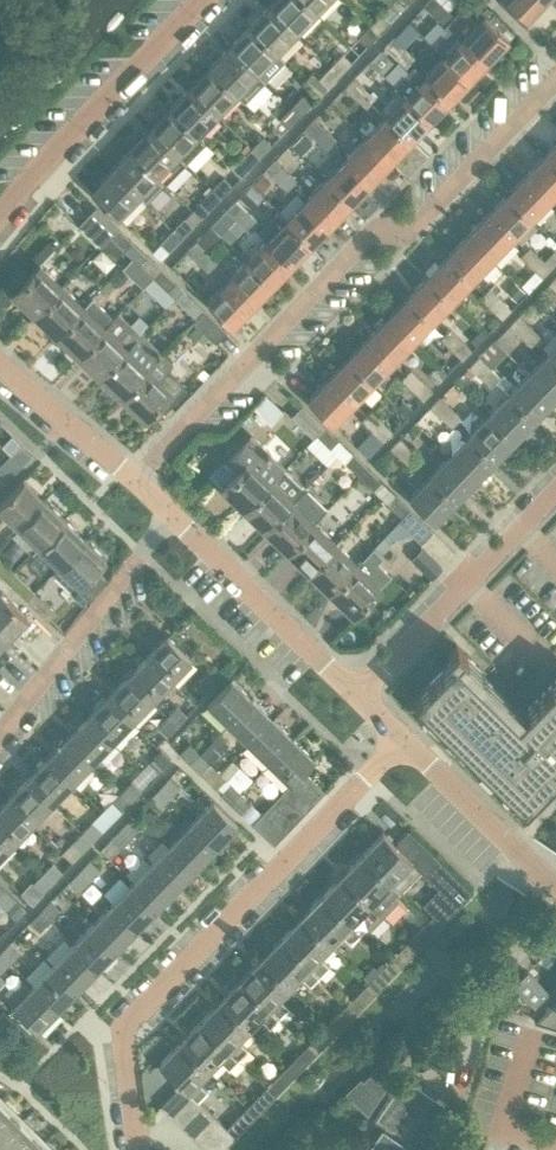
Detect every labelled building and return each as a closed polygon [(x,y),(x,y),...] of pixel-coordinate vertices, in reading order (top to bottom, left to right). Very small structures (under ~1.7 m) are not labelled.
[(268,3),(296,30),(316,9),(307,0),(271,0),(268,3)] [(316,9),(325,0),(307,0),(316,9)] [(423,4),(434,14),(442,5),(437,0),(427,0),(423,4)] [(545,0),(508,0),(527,18),(545,0)] [(268,3),(249,23),(276,50),(296,30),(268,3)] [(442,5),(434,14),(444,24),(449,20),(464,35),(465,34),(489,58),(509,37),(484,13),(475,23),(461,8),(453,16),(442,5)] [(379,31),(389,20),(381,12),(370,23),(379,31)] [(408,19),(402,26),(410,35),(417,28),(408,19)] [(448,29),(434,44),(445,54),(470,78),(489,58),(465,34),(464,35),(449,20),(444,24),(448,29)] [(249,23),(228,44),(256,71),(265,80),(275,70),(284,60),(276,51),(276,50),(249,23)] [(379,31),(370,23),(357,36),(366,44),(379,31)] [(394,55),(403,46),(393,36),(383,45),(394,55)] [(228,44),(208,65),(236,92),(245,100),(265,80),(256,71),(228,44)] [(405,66),(414,57),(403,46),(394,55),(405,66)] [(381,48),(368,61),(381,73),(393,60),(381,48)] [(339,72),(350,60),(342,52),(331,64),(339,72)] [(445,54),(426,74),(450,98),(470,78),(445,54)] [(415,63),(394,84),(405,95),(430,119),(450,98),(426,74),(415,63)] [(326,85),(339,72),(331,64),(318,77),(326,85)] [(208,65),(189,85),(217,112),(236,92),(208,65)] [(354,95),(363,87),(353,77),(344,86),(354,95)] [(189,85),(169,106),(197,133),(217,112),(189,85)] [(366,107),(375,98),(363,87),(354,95),(366,107)] [(395,89),(377,108),(385,116),(410,140),(430,119),(405,95),(404,96),(395,89)] [(300,113),(311,101),(302,93),(291,105),(300,113)] [(287,127),(300,113),(291,105),(279,119),(287,127)] [(169,106),(150,126),(186,162),(205,142),(196,134),(197,133),(169,106)] [(385,116),(366,136),(391,160),(410,140),(385,116)] [(315,136),(323,127),(313,118),(305,127),(315,136)] [(150,126),(130,146),(158,173),(157,174),(164,181),(166,183),(186,162),(150,126)] [(326,147),(335,138),(323,127),(315,136),(326,147)] [(258,140),(252,146),(260,154),(264,150),(271,143),(263,135),(258,140)] [(366,136),(345,157),(370,181),(391,160),(366,136)] [(545,153),(555,164),(555,141),(545,153)] [(239,159),(227,164),(239,175),(260,154),(252,146),(247,142),(240,149),(245,153),(239,159)] [(130,146),(110,167),(138,194),(146,185),(153,191),(164,181),(157,174),(158,173),(130,146)] [(555,192),(555,164),(545,153),(525,173),(550,197),(555,192)] [(345,157),(326,177),(351,201),(370,181),(345,157)] [(275,178),(284,169),(274,159),(265,168),(275,178)] [(110,167),(90,187),(118,214),(138,194),(110,167)] [(286,189),(295,180),(284,169),(275,178),(286,189)] [(531,218),(550,197),(525,173),(506,194),(531,218)] [(221,178),(211,188),(220,196),(223,193),(224,191),(231,184),(223,176),(221,179),(221,178)] [(326,177),(306,198),(331,222),(351,201),(326,177)] [(241,193),(238,195),(251,208),(263,196),(250,184),(241,193)] [(211,188),(199,200),(208,208),(220,196),(211,188)] [(511,238),(531,218),(506,194),(486,214),(511,238)] [(306,198),(287,218),(311,242),(331,222),(306,198)] [(236,218),(244,209),(234,200),(211,224),(220,234),(235,218),(236,218)] [(96,206),(78,224),(99,244),(117,226),(96,206)] [(256,220),(244,209),(236,218),(247,229),(251,224),(256,220)] [(277,209),(258,229),(267,238),(292,262),(311,242),(287,218),(277,209)] [(491,259),(511,238),(486,214),(466,234),(491,259)] [(183,217),(171,229),(180,237),(192,225),(183,217)] [(117,226),(99,244),(100,246),(109,254),(114,259),(132,240),(117,226)] [(159,241),(168,249),(180,237),(171,229),(159,241)] [(480,286),(488,278),(480,271),(491,259),(466,234),(447,255),(472,279),(480,286)] [(195,238),(185,249),(196,259),(206,249),(195,238)] [(267,238),(247,259),(272,283),(292,262),(267,238)] [(47,241),(33,256),(40,263),(55,248),(47,241)] [(530,265),(541,255),(529,244),(519,255),(530,265)] [(141,249),(133,256),(153,276),(160,268),(141,249)] [(206,249),(196,259),(207,270),(217,259),(206,249)] [(452,299),(472,279),(447,255),(427,275),(452,299)] [(542,276),(552,265),(541,255),(530,265),(542,276)] [(247,259),(228,279),(253,303),(272,283),(247,259)] [(34,313),(61,285),(39,265),(13,292),(34,313)] [(160,268),(153,276),(173,296),(181,288),(160,268)] [(432,320),(452,299),(427,275),(407,295),(432,320)] [(228,279),(207,300),(232,324),(253,303),(228,279)] [(515,281),(505,290),(515,300),(525,290),(515,281)] [(56,334),(82,306),(61,285),(34,313),(56,334)] [(490,307),(500,297),(489,286),(479,296),(490,307)] [(181,288),(173,296),(182,304),(195,317),(203,309),(190,297),(181,288)] [(544,288),(534,299),(544,308),(550,302),(549,294),(544,288)] [(413,340),(432,320),(407,295),(388,316),(413,340)] [(91,297),(82,306),(56,334),(77,355),(104,327),(113,317),(91,297)] [(501,318),(511,308),(500,297),(490,307),(501,318)] [(197,324),(190,331),(203,343),(209,336),(215,341),(225,331),(203,309),(195,317),(196,318),(193,320),(197,324)] [(104,327),(77,355),(98,375),(140,331),(118,311),(104,327)] [(520,334),(529,325),(518,315),(509,324),(520,334)] [(393,360),(413,340),(388,316),(368,336),(393,360)] [(530,345),(539,336),(529,325),(520,334),(530,345)] [(450,348),(460,338),(449,328),(439,337),(450,348)] [(162,352),(140,331),(98,375),(119,396),(162,352)] [(374,381),(393,360),(368,336),(348,356),(374,381)] [(461,359),(471,349),(460,338),(450,348),(461,359)] [(162,352),(119,396),(142,418),(169,390),(156,378),(173,361),(162,352)] [(555,394),(555,360),(548,353),(529,373),(553,397),(555,394)] [(354,401),(374,381),(348,356),(329,377),(354,401)] [(480,376),(489,366),(478,356),(463,372),(470,378),(476,372),(480,376)] [(491,386),(500,376),(489,366),(480,376),(491,386)] [(411,389),(420,379),(409,369),(400,378),(411,389)] [(534,418),(553,397),(529,373),(509,394),(534,418)] [(333,422),(354,401),(329,377),(308,398),(333,422)] [(422,399),(431,390),(420,379),(411,389),(422,399)] [(514,438),(534,418),(509,394),(489,414),(514,438)] [(268,395),(258,404),(268,411),(276,418),(284,410),(268,395)] [(440,417),(450,407),(439,397),(429,407),(440,417)] [(300,452),(317,435),(324,426),(302,405),(291,416),(278,432),(300,452)] [(451,427),(460,417),(450,407),(440,417),(451,427)] [(373,428),(381,420),(370,409),(362,418),(373,428)] [(494,458),(514,438),(489,414),(469,434),(494,458)] [(384,439),(392,430),(381,420),(373,428),(384,439)] [(330,448),(338,440),(324,426),(317,435),(330,448)] [(474,479),(494,458),(469,434),(450,455),(474,479)] [(244,509),(272,480),(284,468),(251,435),(226,463),(237,473),(222,488),(244,509)] [(401,457),(410,448),(399,438),(391,447),(401,457)] [(412,467),(420,458),(410,448),(401,457),(412,467)] [(358,476),(366,467),(352,453),(345,462),(358,476)] [(454,499),(474,479),(450,455),(430,475),(454,499)] [(4,480),(14,470),(10,465),(0,465),(0,477),(4,480)] [(380,480),(366,467),(358,476),(371,489),(380,480)] [(434,521),(454,499),(430,475),(409,497),(434,521)] [(44,497),(23,477),(0,501),(0,508),(17,524),(44,497)] [(266,530),(293,501),(272,480),(244,509),(266,530)] [(402,518),(410,510),(396,496),(388,505),(402,518)] [(38,544),(65,517),(44,497),(17,524),(38,544)] [(287,550),(314,521),(293,501),(266,530),(287,550)] [(421,542),(432,531),(410,510),(402,518),(399,521),(421,542)] [(58,564),(59,565),(86,537),(65,517),(38,544),(58,564)] [(308,571),(336,543),(314,521),(287,550),(308,571)] [(106,557),(86,537),(59,565),(58,564),(51,570),(82,600),(105,576),(96,568),(106,557)] [(330,592),(358,563),(336,543),(308,571),(330,592)] [(373,548),(358,563),(330,592),(352,613),(380,585),(389,575),(376,562),(381,556),(373,548)] [(431,555),(419,567),(430,577),(441,565),(431,555)] [(13,570),(0,557),(0,574),(5,578),(13,570)] [(26,598),(34,590),(13,570),(5,578),(26,598)] [(6,636),(26,615),(0,589),(0,631),(6,636)] [(47,619),(55,610),(34,590),(26,598),(47,619)] [(147,656),(170,678),(190,657),(167,635),(147,656)] [(414,697),(429,712),(432,709),(443,719),(439,722),(454,737),(458,734),(468,744),(465,747),(479,762),(483,758),(493,769),(490,772),(512,794),(516,791),(528,802),(552,777),(553,777),(555,773),(555,678),(525,710),(524,710),(538,723),(531,731),(459,661),(467,654),(456,643),(448,652),(453,657),(414,697)] [(127,676),(150,698),(170,678),(147,656),(127,676)] [(205,694),(216,682),(207,674),(196,686),(205,694)] [(107,696),(130,719),(150,698),(127,676),(107,696)] [(229,721),(252,698),(231,678),(208,701),(229,721)] [(87,717),(110,739),(130,719),(107,696),(87,717)] [(250,741),(272,718),(252,698),(229,721),(250,741)] [(166,715),(176,724),(186,714),(176,704),(166,715)] [(156,725),(166,735),(176,724),(166,715),(156,725)] [(68,737),(91,759),(110,739),(87,717),(68,737)] [(270,761),(292,737),(272,718),(250,741),(270,761)] [(48,758),(71,780),(91,759),(68,737),(48,758)] [(293,779),(304,768),(314,758),(292,737),(270,761),(291,781),(293,779)] [(180,752),(190,762),(199,753),(189,743),(180,752)] [(160,771),(171,759),(161,749),(150,761),(160,771)] [(200,771),(209,762),(199,753),(190,762),(200,771)] [(28,778),(51,800),(71,780),(48,758),(28,778)] [(315,800),(325,789),(304,768),(293,779),(315,800)] [(160,787),(169,796),(179,786),(170,777),(160,787)] [(8,798),(31,821),(51,800),(28,778),(8,798)] [(304,811),(315,800),(293,779),(291,781),(282,790),(304,811)] [(132,799),(142,790),(132,780),(122,790),(132,799)] [(231,801),(233,798),(239,793),(228,782),(220,791),(231,801)] [(160,806),(169,796),(160,787),(150,797),(160,806)] [(121,811),(132,799),(122,790),(111,801),(121,811)] [(294,821),(304,811),(282,790),(272,800),(294,821)] [(242,812),(251,804),(239,793),(233,798),(231,801),(242,812)] [(11,841),(31,821),(8,798),(0,807),(0,830),(11,841)] [(218,844),(238,822),(214,799),(193,820),(218,844)] [(283,832),(294,821),(272,800),(262,811),(283,832)] [(82,831),(92,841),(111,821),(101,811),(82,831)] [(273,843),(283,832),(262,811),(251,821),(273,843)] [(129,837),(140,827),(130,817),(120,828),(129,837)] [(198,864),(218,844),(193,820),(173,841),(198,864)] [(119,848),(129,837),(120,828),(110,839),(119,848)] [(396,842),(382,829),(361,851),(401,890),(422,870),(439,887),(423,904),(432,914),(429,917),(438,926),(472,892),(408,830),(396,842)] [(11,841),(0,830),(0,853),(11,841)] [(62,851),(72,861),(92,841),(82,831),(62,851)] [(178,885),(198,864),(173,841),(154,861),(178,885)] [(385,914),(398,900),(395,896),(401,890),(361,851),(341,872),(385,914)] [(89,878),(99,867),(90,859),(80,869),(89,878)] [(53,881),(63,871),(53,860),(43,871),(53,881)] [(158,905),(178,885),(154,861),(134,881),(158,905)] [(78,889),(89,878),(80,869),(69,881),(78,889)] [(43,871),(22,892),(32,902),(53,881),(43,871)] [(370,929),(385,914),(341,872),(320,893),(360,932),(366,926),(370,929)] [(138,925),(158,905),(134,881),(114,902),(138,925)] [(0,893),(0,905),(5,909),(15,899),(4,889),(0,893)] [(360,932),(320,893),(300,914),(330,943),(341,931),(351,942),(360,932)] [(41,910),(50,918),(58,909),(50,901),(41,910)] [(119,946),(138,925),(114,902),(94,922),(119,946)] [(38,931),(50,918),(41,910),(29,922),(38,931)] [(320,973),(330,963),(320,953),(330,943),(300,914),(280,935),(320,973)] [(419,946),(438,926),(429,917),(409,937),(419,946)] [(99,966),(119,946),(94,922),(74,943),(99,966)] [(310,983),(320,973),(280,935),(260,956),(290,984),(300,974),(310,983)] [(397,968),(419,946),(409,937),(388,959),(397,968)] [(11,960),(20,951),(10,941),(1,951),(11,960)] [(79,987),(99,966),(74,943),(55,963),(79,987)] [(11,960),(1,951),(0,952),(0,970),(11,960)] [(279,1015),(288,1005),(279,996),(290,984),(260,956),(239,977),(279,1015)] [(377,989),(397,968),(388,959),(368,980),(377,989)] [(59,1007),(79,987),(55,963),(35,983),(59,1007)] [(528,970),(514,984),(534,1005),(548,991),(528,970)] [(269,1025),(279,1015),(239,977),(219,998),(249,1027),(259,1016),(269,1025)] [(357,1009),(377,989),(368,980),(348,1000),(357,1009)] [(38,1028),(59,1007),(35,983),(14,1005),(38,1028)] [(239,1057),(248,1047),(238,1038),(249,1027),(219,998),(199,1019),(239,1057)] [(534,1020),(555,1026),(555,998),(534,1020)] [(337,1030),(357,1009),(348,1000),(328,1021),(337,1030)] [(229,1067),(239,1057),(199,1019),(179,1039),(209,1068),(219,1057),(229,1067)] [(316,1051),(337,1030),(328,1021),(307,1042),(316,1051)] [(197,1099),(208,1088),(198,1079),(209,1068),(179,1039),(158,1061),(181,1083),(160,1105),(171,1116),(191,1093),(197,1099)] [(296,1072),(316,1051),(307,1042),(287,1063),(296,1072)] [(276,1092),(296,1072),(287,1063),(267,1084),(276,1092)] [(453,1107),(405,1074),(374,1119),(381,1123),(367,1144),(361,1143),(360,1149),(424,1149),(453,1107)] [(256,1113),(276,1092),(267,1084),(247,1104),(256,1113)] [(202,1104),(197,1099),(191,1093),(171,1116),(181,1126),(202,1104)] [(0,1101),(0,1149),(49,1149),(0,1101)] [(192,1136),(214,1115),(202,1104),(181,1126),(192,1136)] [(235,1135),(256,1113),(247,1104),(226,1126),(235,1135)] [(203,1147),(224,1124),(214,1115),(192,1136),(203,1147)] [(226,1126),(224,1124),(203,1147),(206,1149),(221,1149),(235,1135),(226,1126)]
